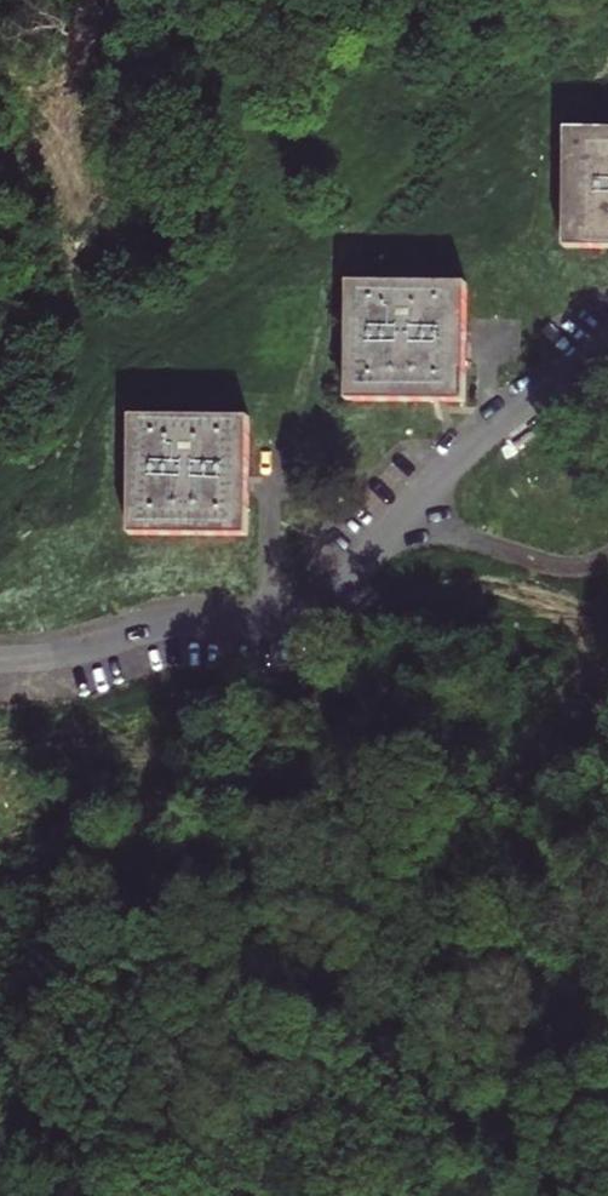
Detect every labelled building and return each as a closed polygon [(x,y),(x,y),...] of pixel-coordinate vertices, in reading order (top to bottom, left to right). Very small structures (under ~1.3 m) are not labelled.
[(565,247),(607,248),(607,129),(566,129),(565,247)] [(348,282),(347,401),(466,402),(466,352),(467,283),(348,282)] [(131,417),(130,536),(249,537),(249,472),(250,418),(131,417)]
